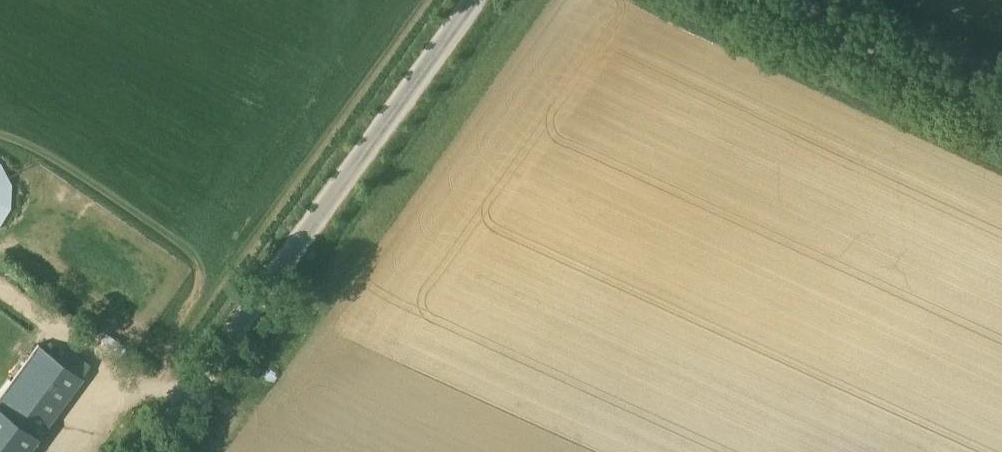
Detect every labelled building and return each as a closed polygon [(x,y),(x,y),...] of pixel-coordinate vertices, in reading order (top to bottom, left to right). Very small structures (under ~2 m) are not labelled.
[(90,365),(73,351),(65,363),(39,344),(0,398),(0,451),(28,451),(90,365)]
